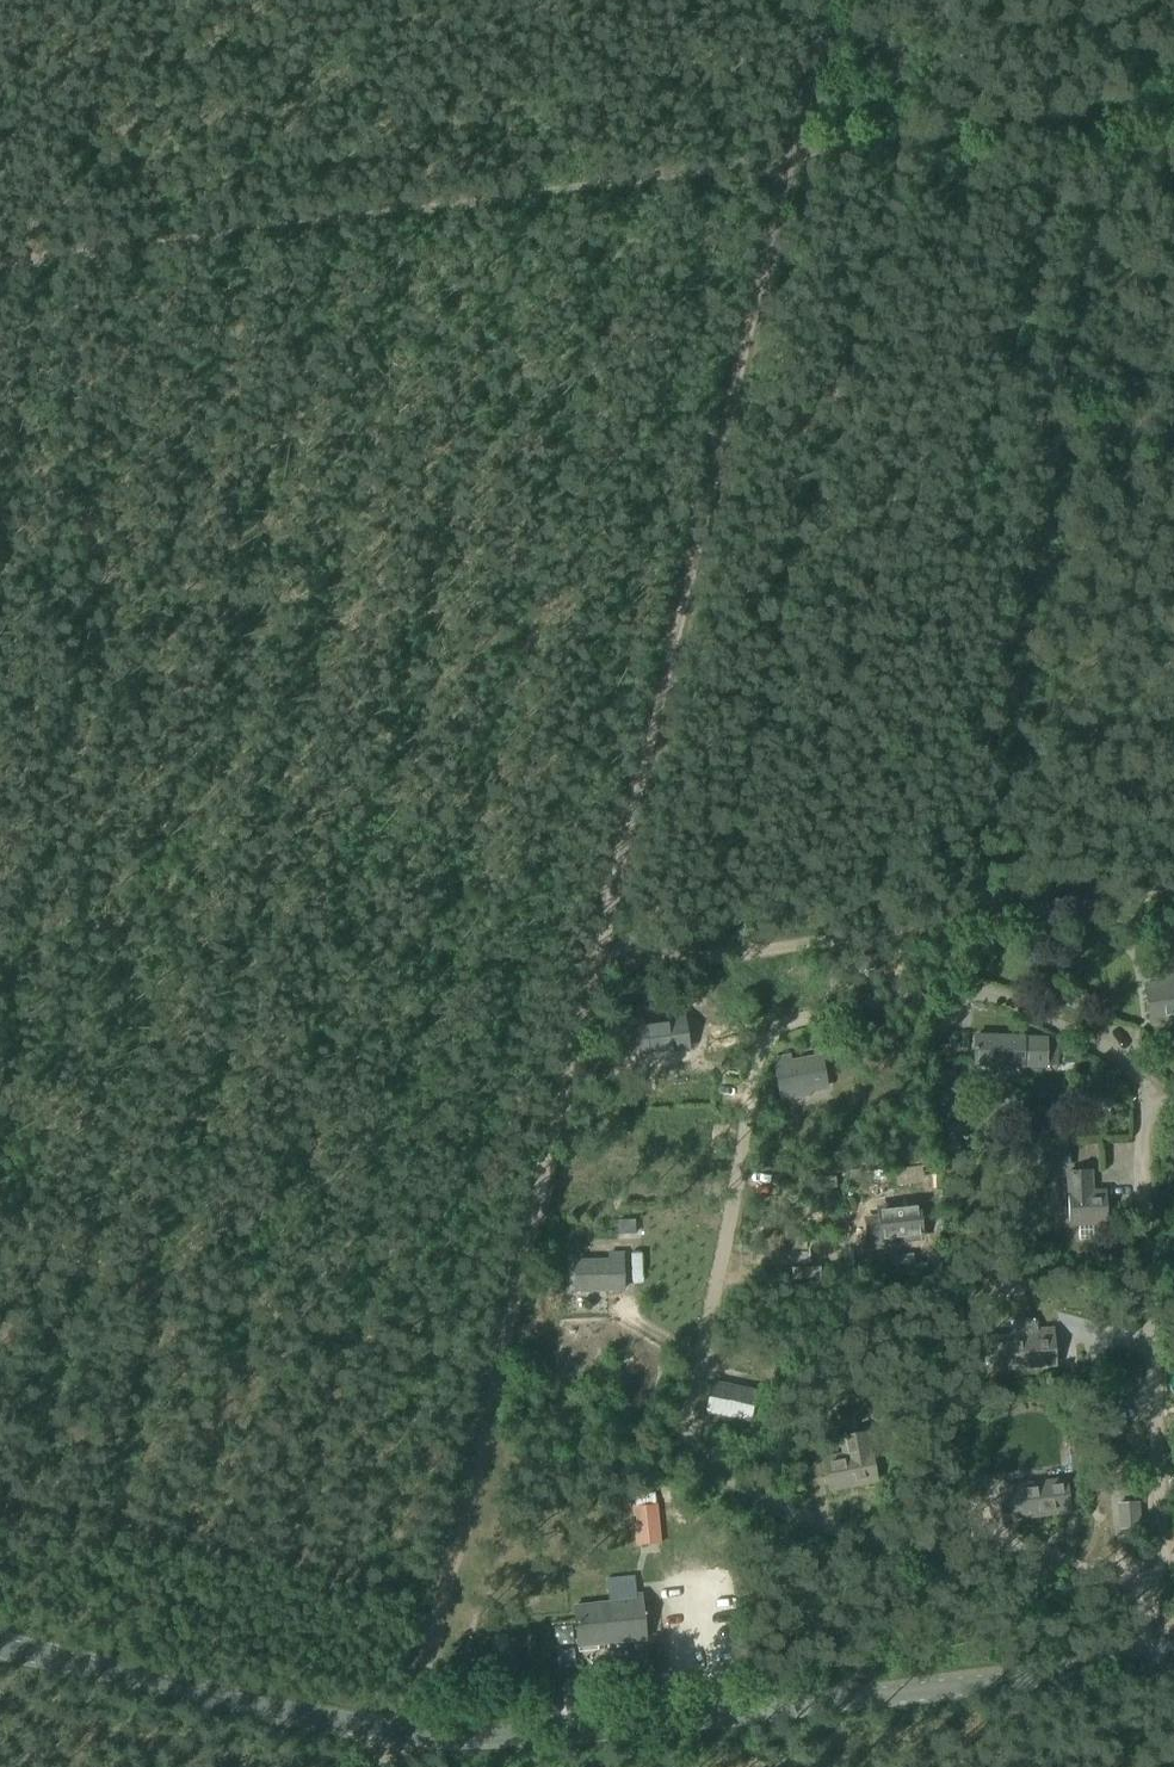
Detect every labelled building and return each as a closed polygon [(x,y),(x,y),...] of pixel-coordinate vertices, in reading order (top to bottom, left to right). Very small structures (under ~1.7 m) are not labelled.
[(1143,986),(1147,1014),(1173,1010),(1173,982),(1143,986)] [(621,1019),(625,1049),(640,1047),(641,1058),(690,1051),(685,1013),(672,1015),(672,1018),(643,1022),(643,1016),(621,1019)] [(974,1066),(1047,1068),(1048,1036),(975,1033),(974,1066)] [(809,1093),(829,1089),(822,1054),(792,1060),(791,1054),(772,1058),(781,1101),(810,1096),(809,1093)] [(955,1061),(938,1062),(939,1076),(955,1076),(955,1061)] [(1008,1149),(1009,1170),(1069,1167),(1067,1145),(1044,1146),(1008,1149)] [(1069,1193),(1068,1226),(1108,1224),(1106,1192),(1092,1192),(1091,1171),(1069,1172),(1069,1193)] [(926,1198),(917,1199),(918,1212),(928,1211),(926,1198)] [(920,1236),(917,1206),(880,1210),(884,1240),(920,1236)] [(635,1214),(617,1215),(618,1233),(636,1233),(635,1214)] [(610,1259),(575,1260),(576,1291),(624,1291),(623,1253),(610,1253),(610,1259)] [(1040,1336),(1008,1339),(1008,1337),(987,1339),(989,1364),(1008,1362),(1009,1369),(1056,1365),(1054,1337),(1053,1329),(1040,1330),(1040,1336)] [(707,1410),(750,1419),(756,1389),(713,1380),(707,1410)] [(885,1449),(882,1431),(867,1434),(867,1433),(843,1437),(846,1456),(813,1463),(815,1474),(827,1472),(830,1488),(877,1479),(871,1452),(885,1449)] [(1092,1470),(1094,1485),(1108,1484),(1107,1469),(1092,1470)] [(1001,1491),(1004,1517),(1022,1514),(1022,1516),(1070,1510),(1066,1477),(1018,1483),(1019,1488),(1001,1491)] [(1117,1503),(1118,1528),(1135,1527),(1135,1520),(1142,1520),(1141,1501),(1117,1503)] [(656,1504),(631,1507),(634,1545),(660,1543),(656,1504)] [(574,1607),(579,1646),(646,1639),(642,1599),(574,1607)]
